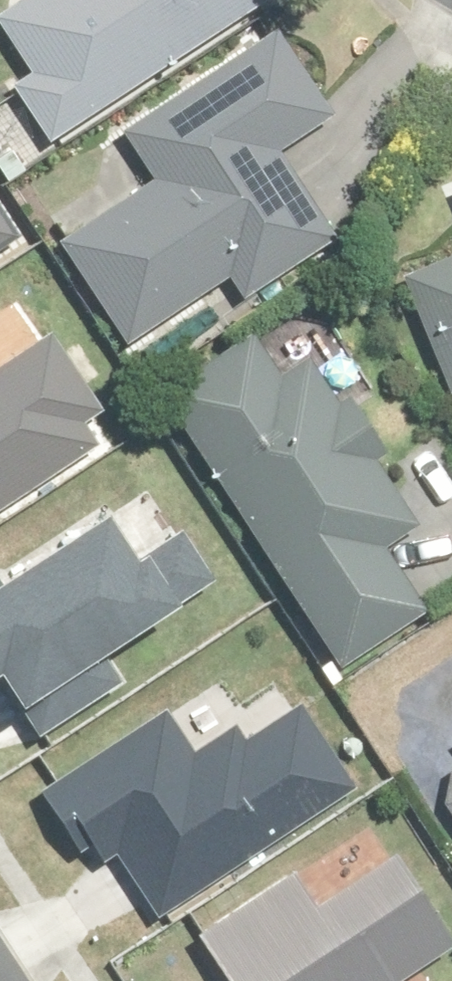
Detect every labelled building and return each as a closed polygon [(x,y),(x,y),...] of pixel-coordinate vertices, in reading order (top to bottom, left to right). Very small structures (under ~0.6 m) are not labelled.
[(0,23),(0,28),(32,76),(14,88),(51,145),(269,0),(35,0),(0,23)] [(327,123),(271,38),(123,137),(156,187),(62,249),(128,347),(227,280),(241,302),(331,242),(274,158),(327,123)] [(0,215),(0,252),(17,241),(0,215)] [(402,283),(450,399),(451,398),(451,262),(402,283)] [(106,432),(50,336),(0,366),(0,515),(91,462),(81,446),(106,432)] [(279,384),(253,345),(165,401),(338,669),(421,616),(380,552),(419,527),(312,363),(279,384)] [(98,524),(0,590),(0,697),(34,747),(104,700),(85,672),(209,589),(177,542),(131,573),(98,524)] [(353,798),(297,713),(240,751),(230,736),(191,762),(163,720),(49,796),(101,875),(117,864),(159,927),(353,798)] [(441,831),(451,835),(451,795),(441,831)] [(194,939),(222,980),(392,980),(440,950),(385,867),(309,918),(284,880),(194,939)]
